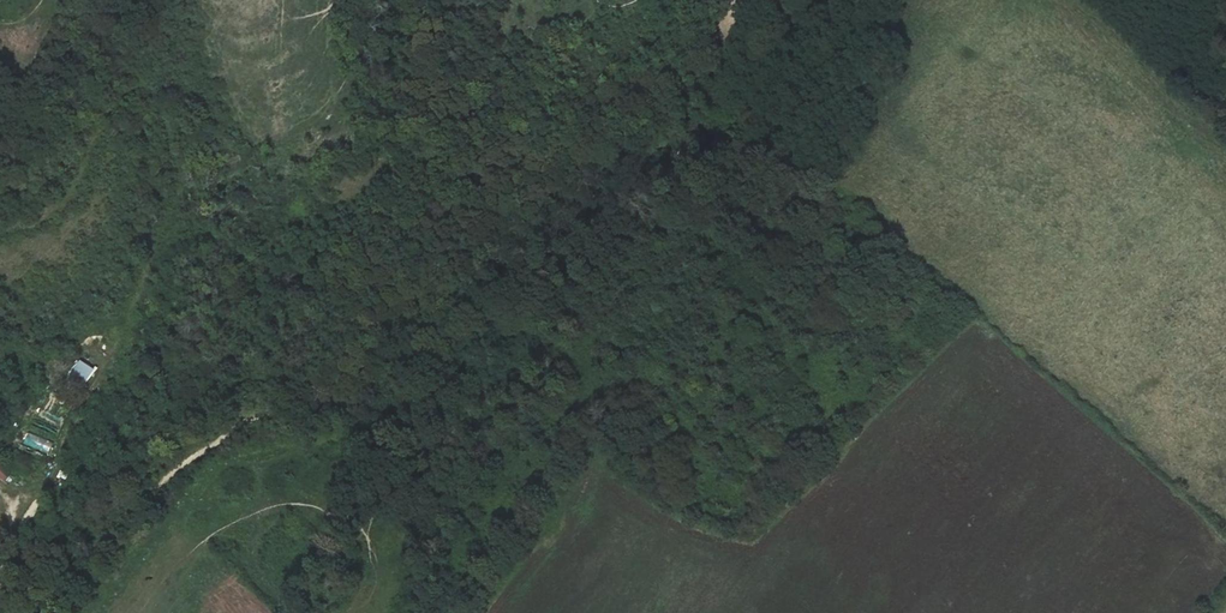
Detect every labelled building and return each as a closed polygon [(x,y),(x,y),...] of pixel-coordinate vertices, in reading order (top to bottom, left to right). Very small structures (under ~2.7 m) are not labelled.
[(69,373),(86,383),(94,368),(78,359),(69,373)] [(25,435),(23,444),(50,451),(53,441),(25,435)] [(5,480),(10,473),(0,465),(0,477),(5,480)]
